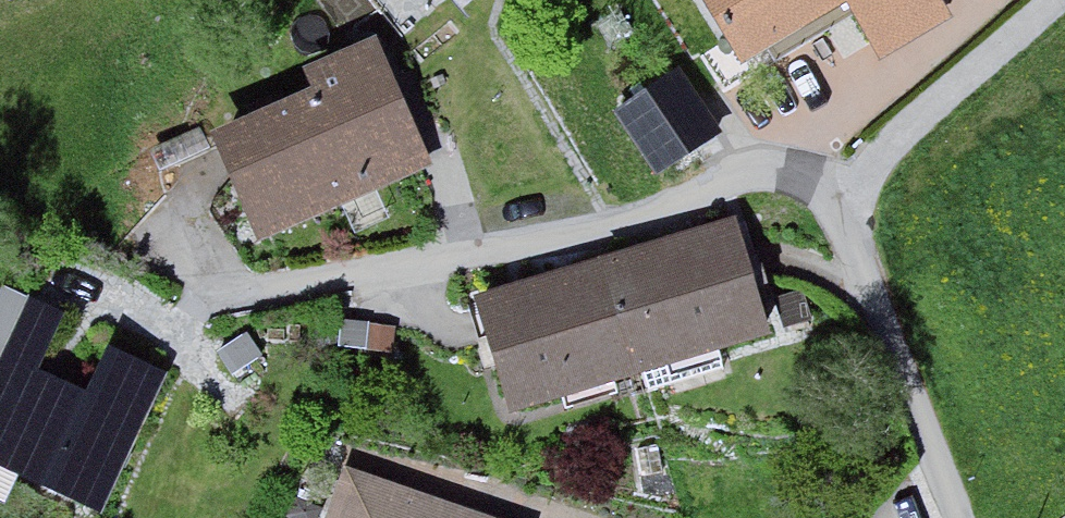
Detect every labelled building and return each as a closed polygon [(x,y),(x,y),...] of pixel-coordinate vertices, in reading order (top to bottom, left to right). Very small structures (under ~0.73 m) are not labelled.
[(477,10),(489,0),(468,0),(477,10)] [(758,82),(861,23),(884,64),(959,22),(946,0),(712,0),(758,82)] [(319,98),(231,132),(275,243),(437,181),(383,42),(308,71),(319,98)] [(721,124),(679,65),(614,111),(657,170),(721,124)] [(736,215),(473,292),(508,408),(770,332),(736,215)] [(41,304),(0,388),(0,471),(98,517),(113,517),(177,387),(114,356),(95,395),(58,378),(84,325),(41,304)] [(354,474),(340,517),(498,517),(354,474)]
